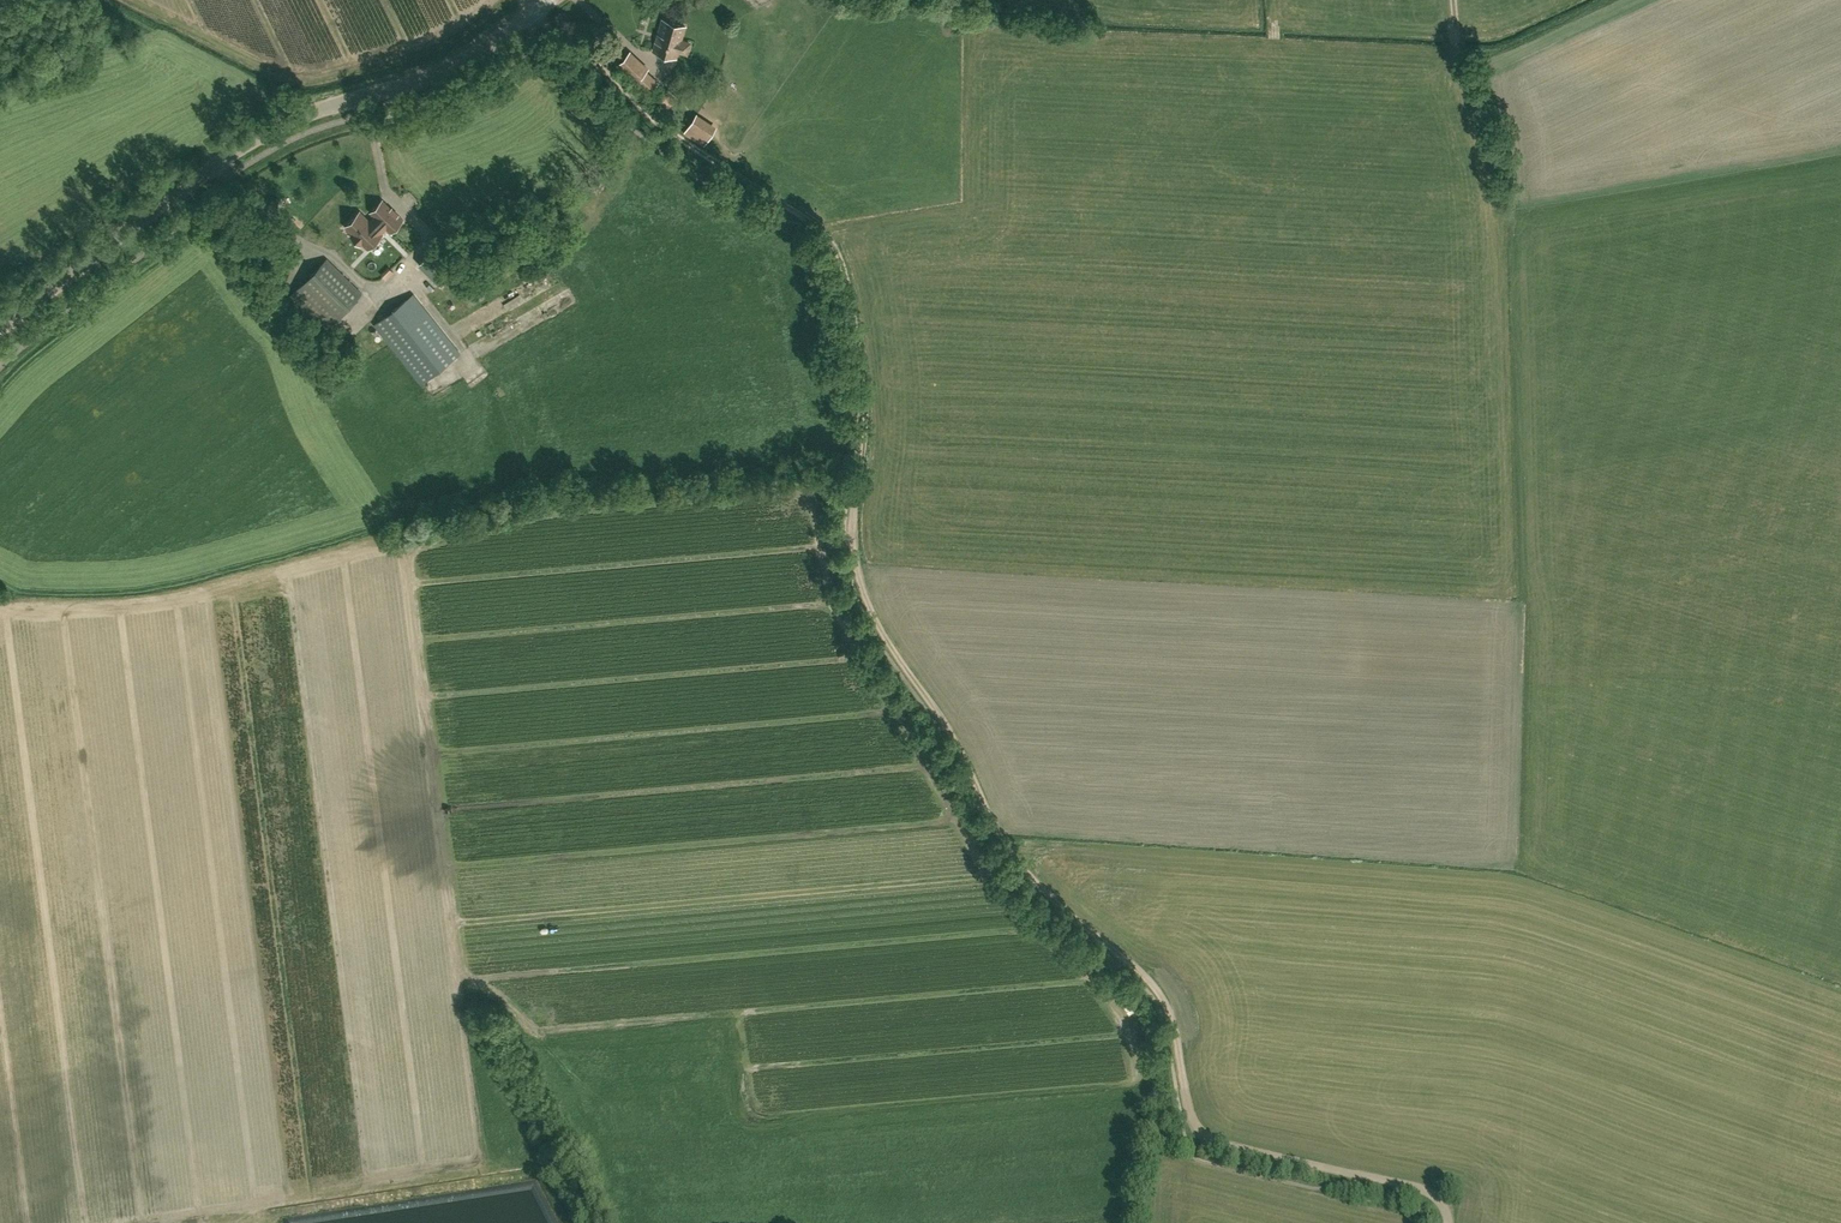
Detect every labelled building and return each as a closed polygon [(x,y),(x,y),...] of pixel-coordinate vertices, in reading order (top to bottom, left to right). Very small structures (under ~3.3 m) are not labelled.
[(676,57),(678,51),(687,54),(690,42),(681,40),(685,26),(662,19),(653,50),(676,57)] [(630,52),(617,66),(647,94),(656,83),(644,72),(647,68),(630,52)] [(589,83),(600,73),(588,59),(577,68),(589,83)] [(666,112),(678,98),(668,89),(655,102),(666,112)] [(708,124),(699,138),(705,143),(715,128),(708,124)] [(362,242),(367,248),(387,228),(390,231),(402,220),(382,200),(371,212),(375,215),(369,221),(360,212),(345,226),(353,233),(351,235),(360,244),(362,242)] [(430,252),(426,256),(425,254),(417,263),(430,276),(440,284),(451,273),(430,252)] [(328,328),(363,292),(327,257),(292,293),(328,328)] [(465,279),(460,274),(455,279),(450,284),(449,284),(454,289),(465,279)] [(421,385),(461,352),(413,293),(373,325),(421,385)]
